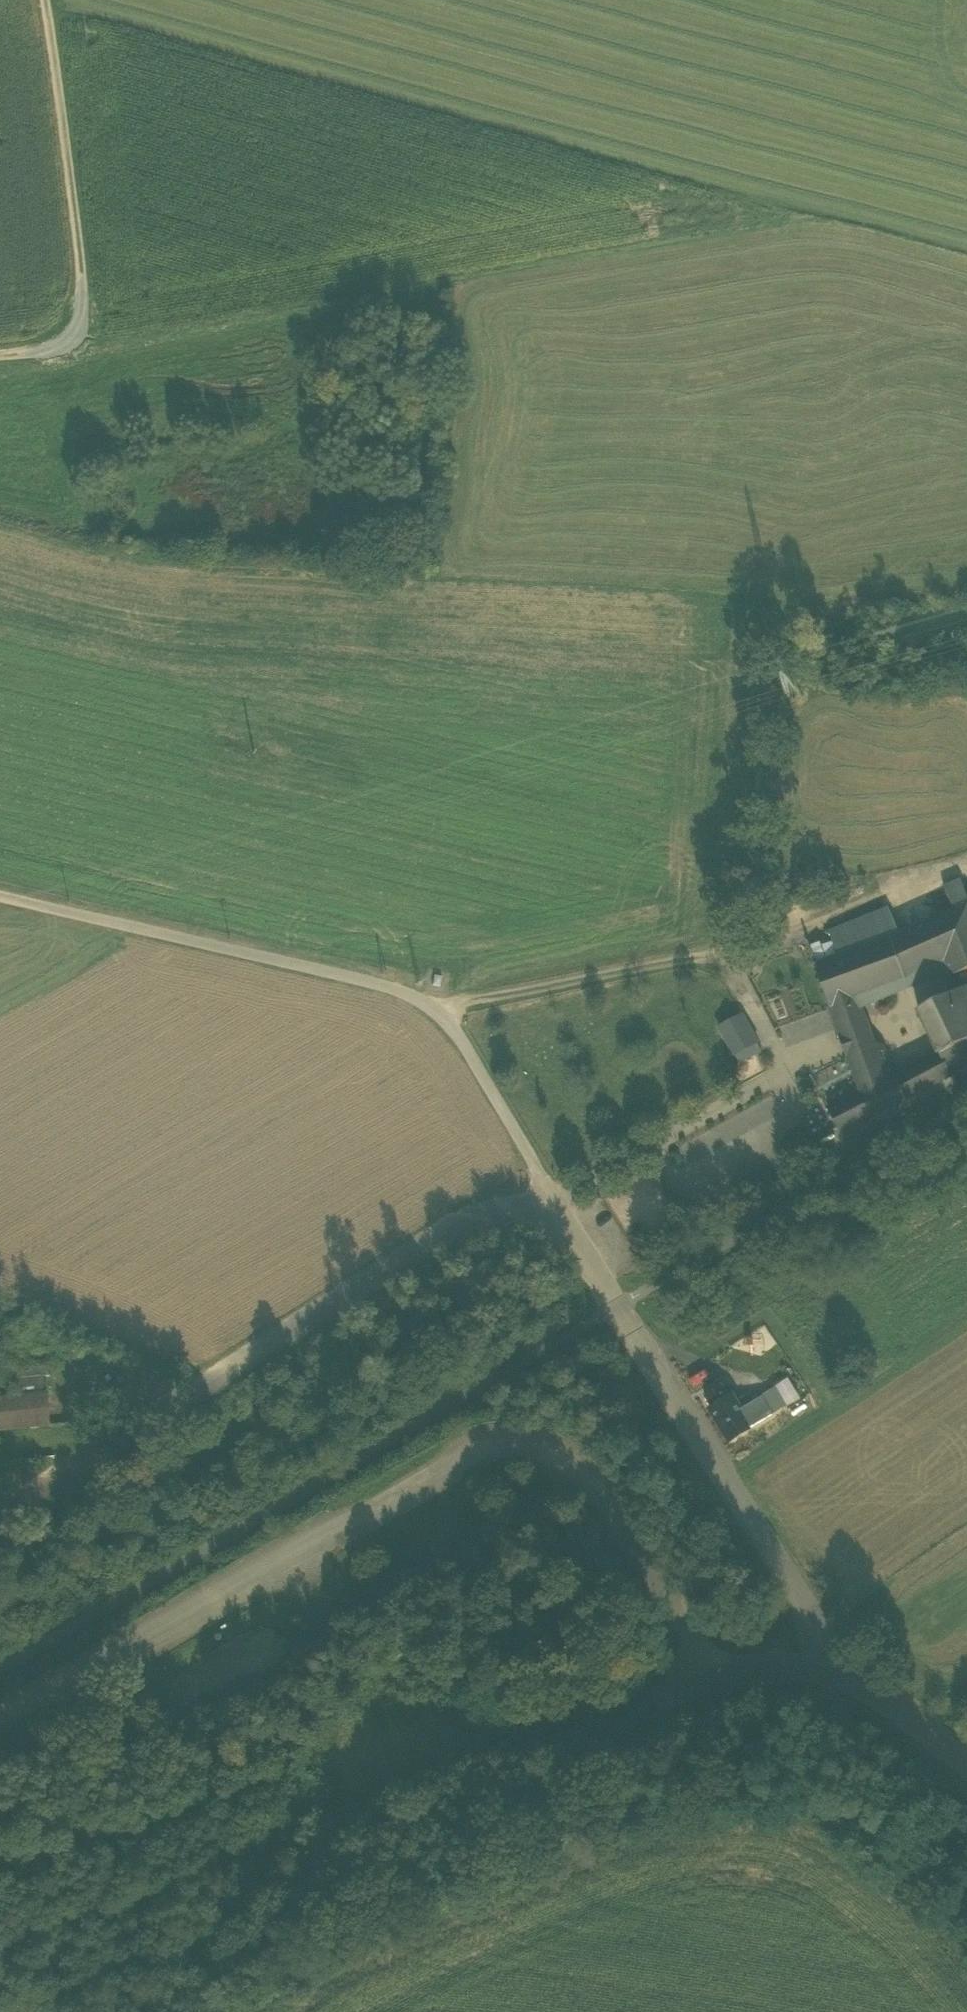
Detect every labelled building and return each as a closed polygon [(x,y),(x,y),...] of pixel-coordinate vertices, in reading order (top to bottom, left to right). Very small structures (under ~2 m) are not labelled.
[(842,1038),(869,1029),(857,997),(944,962),(950,977),(966,970),(966,895),(962,880),(944,887),(954,910),(900,934),(889,909),(809,942),(808,941),(806,941),(815,965),(816,965),(842,1038)] [(940,1053),(951,1075),(966,1068),(966,988),(966,987),(919,1010),(940,1053)] [(721,1023),(732,1055),(760,1045),(749,1013),(721,1023)] [(869,1029),(842,1038),(847,1052),(874,1042),(869,1029)] [(940,1053),(894,1077),(889,1080),(874,1042),(847,1052),(862,1090),(871,1118),(951,1075),(940,1053)] [(883,1046),(874,1042),(889,1080),(894,1077),(883,1046)] [(843,1133),(871,1118),(862,1090),(829,1108),(843,1133)] [(788,1379),(771,1389),(782,1407),(799,1396),(788,1379)] [(710,1409),(729,1439),(751,1426),(771,1414),(761,1396),(740,1409),(732,1396),(729,1397),(723,1387),(707,1396),(714,1407),(710,1409)] [(761,1396),(771,1414),(782,1407),(771,1389),(761,1396)] [(50,1425),(47,1392),(0,1397),(0,1429),(50,1425)]
